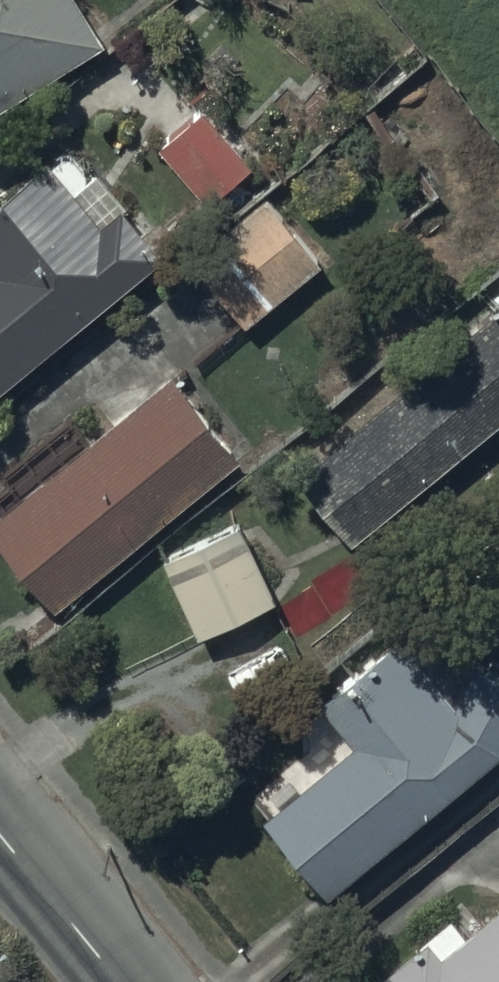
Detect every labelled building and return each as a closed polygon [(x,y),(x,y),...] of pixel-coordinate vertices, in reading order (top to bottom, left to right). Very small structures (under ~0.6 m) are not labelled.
[(105,37),(83,0),(0,0),(0,102),(105,37)] [(200,108),(156,146),(207,205),(253,165),(200,108)] [(164,252),(122,202),(100,220),(48,156),(0,196),(0,387),(164,252)] [(188,252),(246,326),(323,264),(265,191),(188,252)] [(293,474),(348,540),(498,414),(498,303),(293,474)] [(0,513),(0,543),(53,608),(239,457),(171,374),(0,513)] [(242,531),(163,568),(199,645),(278,608),(242,531)] [(268,817),(334,893),(498,759),(498,674),(483,666),(458,706),(405,641),(328,703),(359,743),(268,817)] [(465,933),(452,917),(372,981),(498,981),(498,904),(465,933)]
